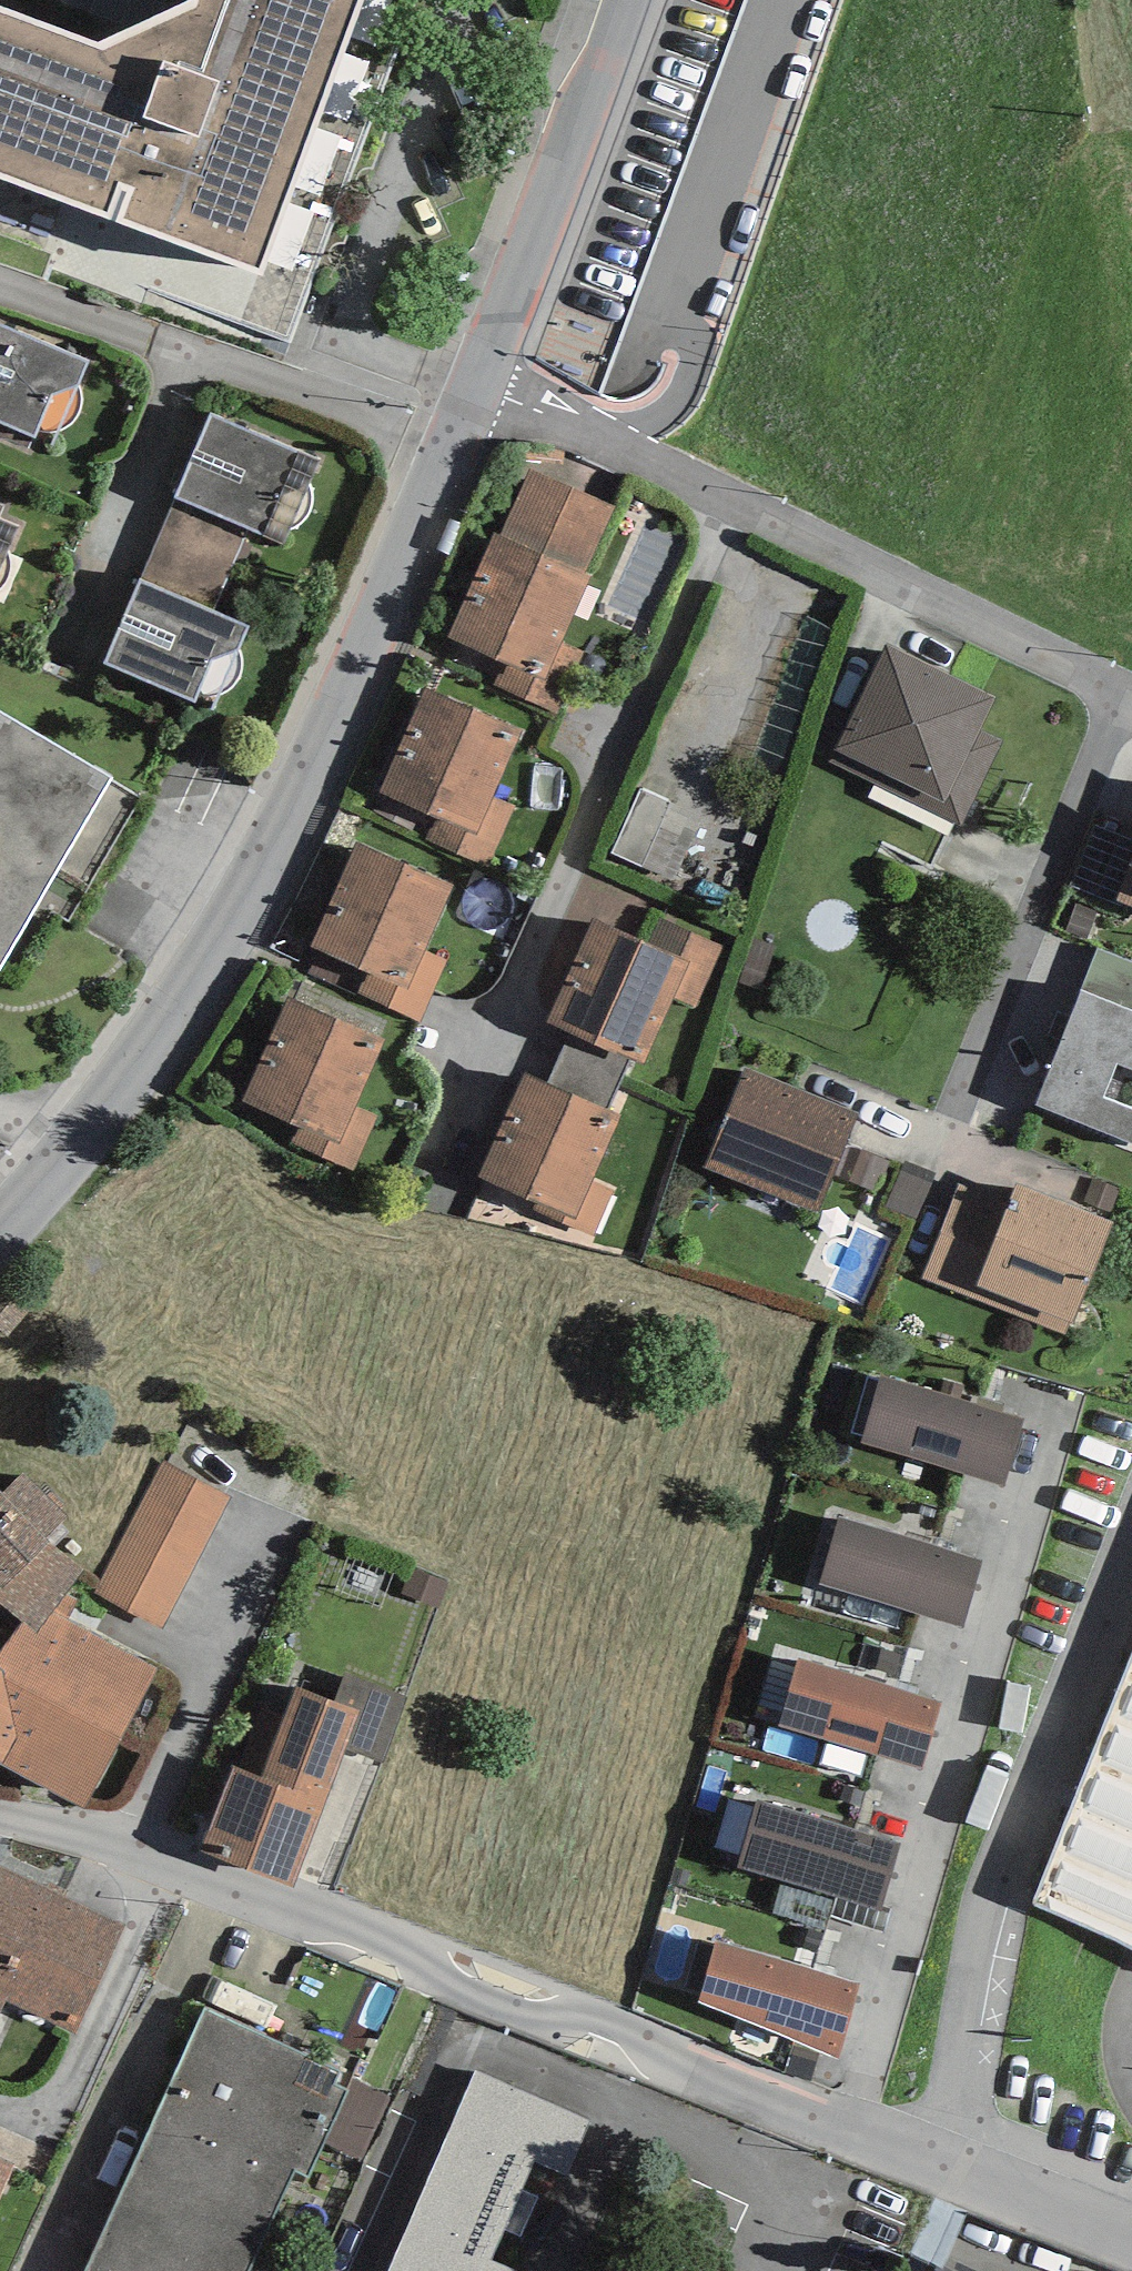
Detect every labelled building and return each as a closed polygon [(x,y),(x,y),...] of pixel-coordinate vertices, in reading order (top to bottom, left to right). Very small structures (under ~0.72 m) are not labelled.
[(261,275),(362,0),(192,0),(101,42),(0,5),(0,177),(261,275)] [(0,322),(0,423),(34,437),(37,433),(46,433),(55,432),(66,427),(74,422),(81,411),(82,404),(81,395),(77,385),(88,361),(0,322)] [(319,460),(211,414),(174,497),(247,528),(283,544),(291,527),(297,525),(305,521),(311,513),(312,499),(312,490),(308,482),(319,460)] [(529,469),(500,536),(585,573),(614,506),(529,469)] [(247,528),(174,497),(138,581),(211,612),(247,528)] [(0,519),(0,593),(4,590),(11,578),(11,561),(7,552),(17,525),(0,519)] [(493,533),(448,637),(504,661),(493,686),(559,714),(586,652),(561,641),(590,575),(585,573),(500,536),(493,533)] [(211,612),(138,581),(102,664),(195,702),(199,694),(210,697),(219,696),(230,691),(237,685),(243,671),(241,659),(237,649),(248,628),(211,612)] [(996,697),(887,643),(829,761),(961,826),(1003,741),(980,730),(996,697)] [(425,688),(379,792),(436,817),(425,841),(488,869),(515,806),(492,796),(521,730),(425,688)] [(110,777),(0,713),(0,967),(110,777)] [(684,890),(711,825),(650,799),(623,864),(684,890)] [(357,843),(311,946),(368,972),(358,993),(420,1021),(448,960),(424,950),(453,886),(357,843)] [(1116,901),(1131,907),(1131,863),(1116,901)] [(594,918),(547,1021),(570,1032),(630,1059),(643,1065),(674,997),(696,1006),(723,946),(662,919),(650,943),(594,918)] [(1080,992),(1131,1013),(1131,963),(1098,949),(1080,992)] [(1131,1145),(1131,1109),(1104,1098),(1116,1066),(1131,1072),(1131,1013),(1080,992),(1033,1107),(1131,1145)] [(385,1040),(288,996),(241,1100),(298,1126),(290,1143),(353,1171),(378,1116),(355,1106),(385,1040)] [(607,1111),(630,1059),(570,1032),(547,1084),(607,1111)] [(745,1067),(703,1167),(817,1214),(858,1114),(745,1067)] [(526,1074),(478,1177),(536,1203),(533,1211),(592,1237),(613,1191),(590,1180),(620,1117),(607,1111),(547,1084),(526,1074)] [(884,1158),(861,1151),(850,1183),(872,1191),(884,1158)] [(1120,1189),(1093,1178),(1083,1202),(1110,1213),(1120,1189)] [(959,1183),(921,1279),(1065,1335),(1070,1322),(1073,1323),(1113,1221),(1017,1184),(1010,1202),(959,1183)] [(1024,1419),(880,1376),(860,1444),(1004,1487),(1024,1419)] [(162,1463),(94,1592),(163,1628),(231,1499),(162,1463)] [(21,1622),(36,1634),(56,1610),(84,1568),(51,1544),(44,1537),(67,1515),(23,1472),(2,1494),(0,1491),(0,1605),(21,1622)] [(838,1518),(818,1585),(964,1628),(984,1561),(838,1518)] [(56,1610),(36,1634),(21,1622),(0,1650),(0,1765),(83,1809),(156,1668),(56,1610)] [(1029,1904),(1131,1946),(1131,1649),(1029,1904)] [(942,1703),(798,1657),(779,1725),(923,1769),(942,1703)] [(345,1672),(334,1701),(363,1712),(348,1750),(382,1763),(408,1697),(345,1672)] [(297,1687),(262,1777),(234,1766),(201,1852),(294,1888),(327,1802),(348,1750),(363,1712),(334,1701),(297,1687)] [(758,1800),(737,1868),(783,1882),(836,1899),(879,1912),(881,1908),(900,1845),(758,1800)] [(0,1867),(0,2013),(7,2000),(77,2033),(127,1926),(0,1867)] [(836,1899),(783,1882),(773,1913),(825,1930),(830,1917),(836,1899)] [(891,1911),(881,1908),(879,1912),(836,1899),(830,1917),(883,1934),(891,1911)] [(715,1942),(699,2002),(839,2060),(860,1983),(715,1942)] [(205,2008),(86,2270),(250,2270),(295,2171),(308,2177),(323,2145),(347,2090),(334,2084),(338,2075),(304,2060),(307,2054),(205,2008)] [(477,2071),(387,2270),(518,2270),(492,2259),(505,2231),(522,2191),(536,2161),(567,2175),(591,2121),(477,2071)] [(392,2094),(353,2077),(347,2090),(323,2145),(363,2162),(392,2094)] [(0,2156),(0,2197),(16,2164),(0,2156)] [(522,2191),(505,2231),(521,2238),(538,2197),(522,2191)]
